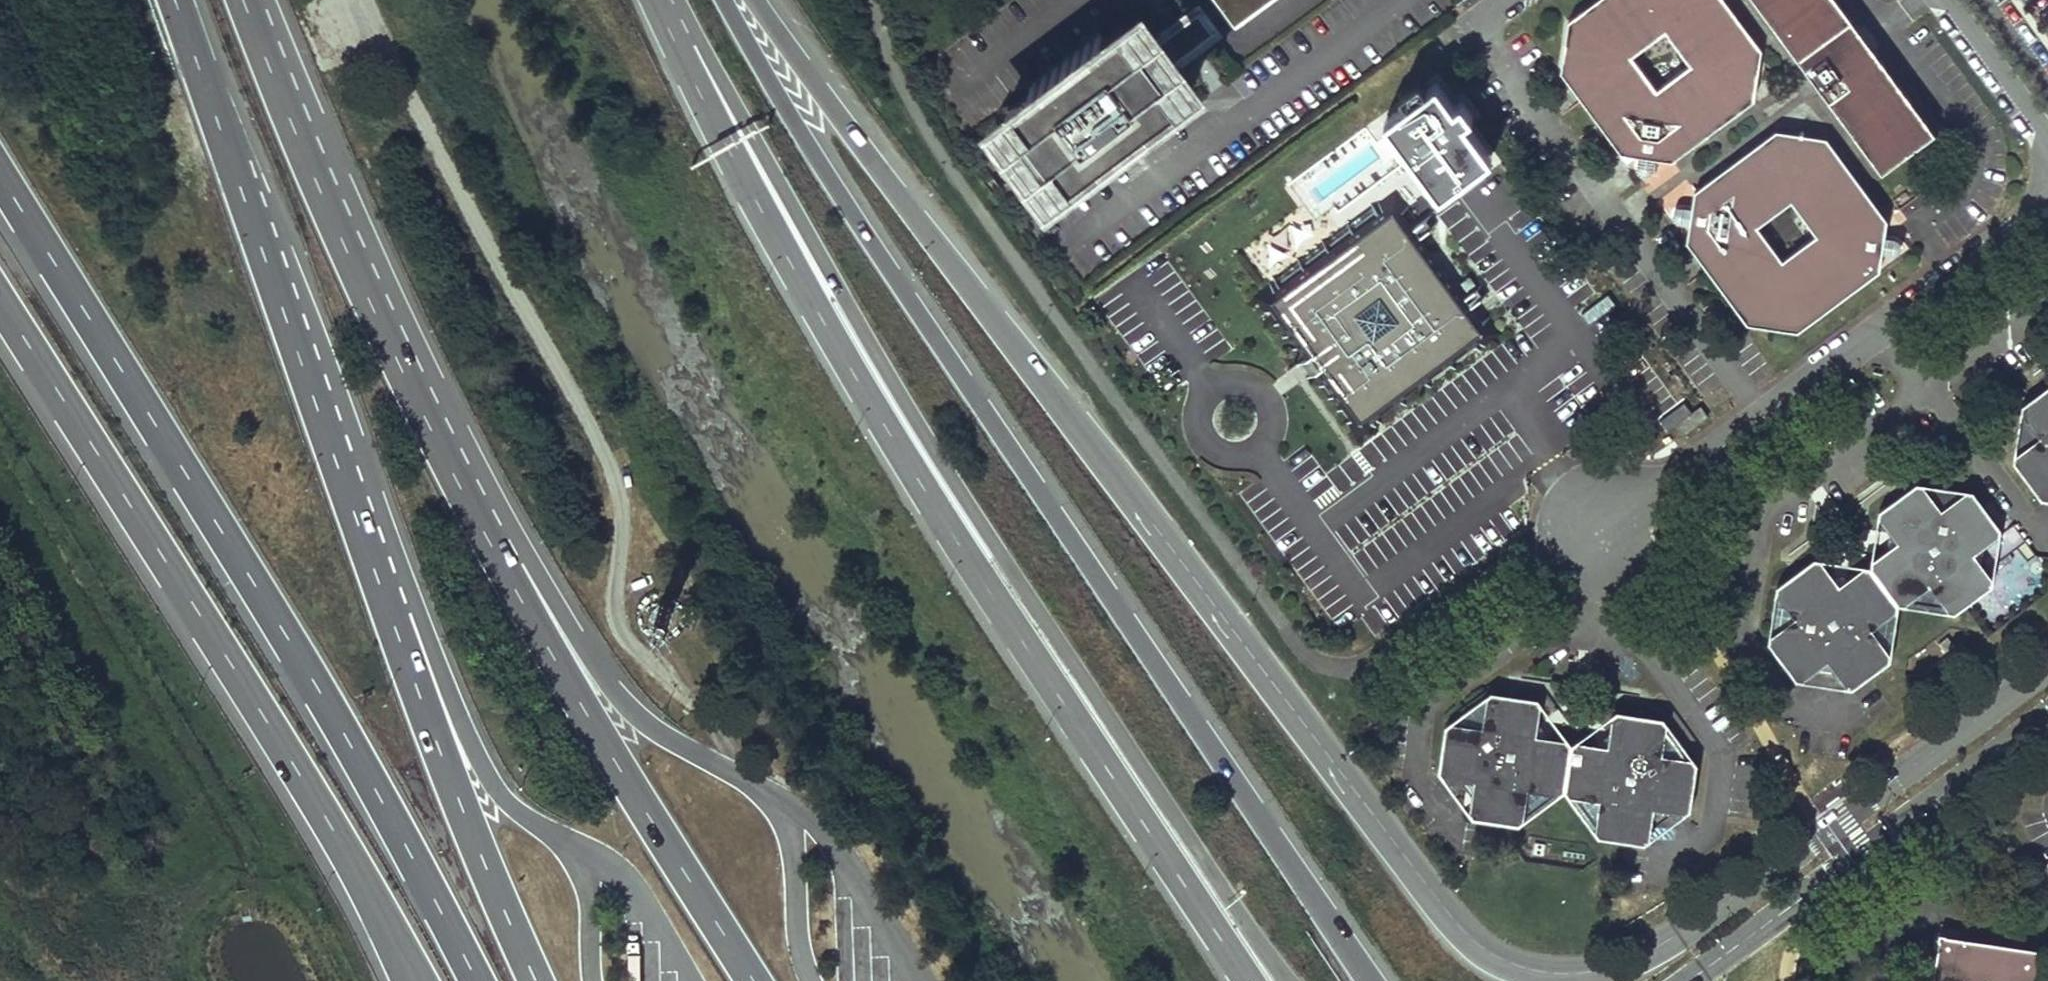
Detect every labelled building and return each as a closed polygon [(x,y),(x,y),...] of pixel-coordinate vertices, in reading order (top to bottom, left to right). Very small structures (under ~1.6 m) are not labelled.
[(1280,0),(1210,0),(1235,33),(1280,0)] [(1560,71),(1621,152),(1647,155),(1673,158),(1754,99),(1759,48),(1724,0),(1594,0),(1568,19),(1560,71)] [(1881,171),(1935,131),(1867,40),(1838,0),(1754,0),(1881,171)] [(1125,23),(1010,110),(1031,137),(1022,144),(1044,174),(1053,167),(1074,194),(1189,106),(1164,75),(1150,56),(1125,23)] [(1164,75),(1205,44),(1190,25),(1150,56),(1164,75)] [(1691,212),(1687,241),(1749,324),(1798,330),(1877,273),(1883,240),(1887,218),(1827,138),(1777,129),(1694,190),(1691,212)] [(1320,363),(1356,412),(1347,419),(1359,436),(1376,424),(1369,414),(1475,335),(1482,345),(1499,333),(1486,315),(1477,323),(1398,215),(1408,208),(1396,191),(1380,203),(1387,213),(1383,217),(1286,289),(1280,293),(1273,282),(1255,295),(1268,313),(1278,305),(1320,363)] [(1387,213),(1380,203),(1375,207),(1383,217),(1387,213)] [(1278,279),(1273,282),(1280,293),(1286,289),(1278,279)] [(2013,462),(2025,477),(2031,477),(2029,485),(2040,498),(2047,500),(2047,385),(2044,388),(2044,395),(2036,394),(2021,406),(2013,462)] [(1689,415),(1674,425),(1682,436),(1697,425),(1689,415)] [(1776,586),(1769,643),(1780,658),(1787,658),(1786,665),(1797,680),(1802,681),(1818,668),(1826,669),(1834,669),(1846,687),(1851,688),(1867,677),(1868,670),(1874,671),(1891,659),(1898,604),(1954,613),(1968,602),(1969,594),(1977,596),(1992,585),(1993,578),(1979,560),(1980,548),(2000,535),(2001,528),(1990,513),(1983,512),(1985,507),(1974,492),(1916,483),(1901,494),(1900,501),(1893,500),(1879,511),(1879,518),(1891,535),(1890,541),(1889,547),(1871,559),(1871,565),(1864,564),(1847,577),(1840,576),(1834,576),(1822,560),(1814,558),(1799,570),(1798,576),(1791,575),(1776,586)] [(1441,754),(1439,771),(1443,777),(1464,780),(1472,790),(1469,811),(1472,816),(1491,819),(1495,814),(1500,821),(1521,824),(1564,790),(1598,836),(1618,839),(1622,835),(1627,840),(1644,842),(1651,838),(1654,818),(1658,814),(1665,809),(1685,812),(1691,808),(1693,790),(1689,785),(1695,781),(1697,763),(1662,716),(1645,714),(1640,717),(1637,713),(1618,710),(1611,716),(1609,735),(1603,740),(1599,743),(1577,740),(1571,744),(1567,737),(1546,734),(1542,729),(1539,724),(1542,704),(1538,698),(1517,695),(1513,699),(1508,693),(1491,691),(1446,725),(1443,744),(1448,750),(1441,754)] [(1957,943),(1958,939),(1944,937),(1941,950),(1946,951),(1957,943)] [(1941,950),(1937,980),(2036,980),(2040,956),(2046,956),(2047,947),(2039,946),(2038,952),(1958,939),(1957,943),(1946,951),(1941,950)]
